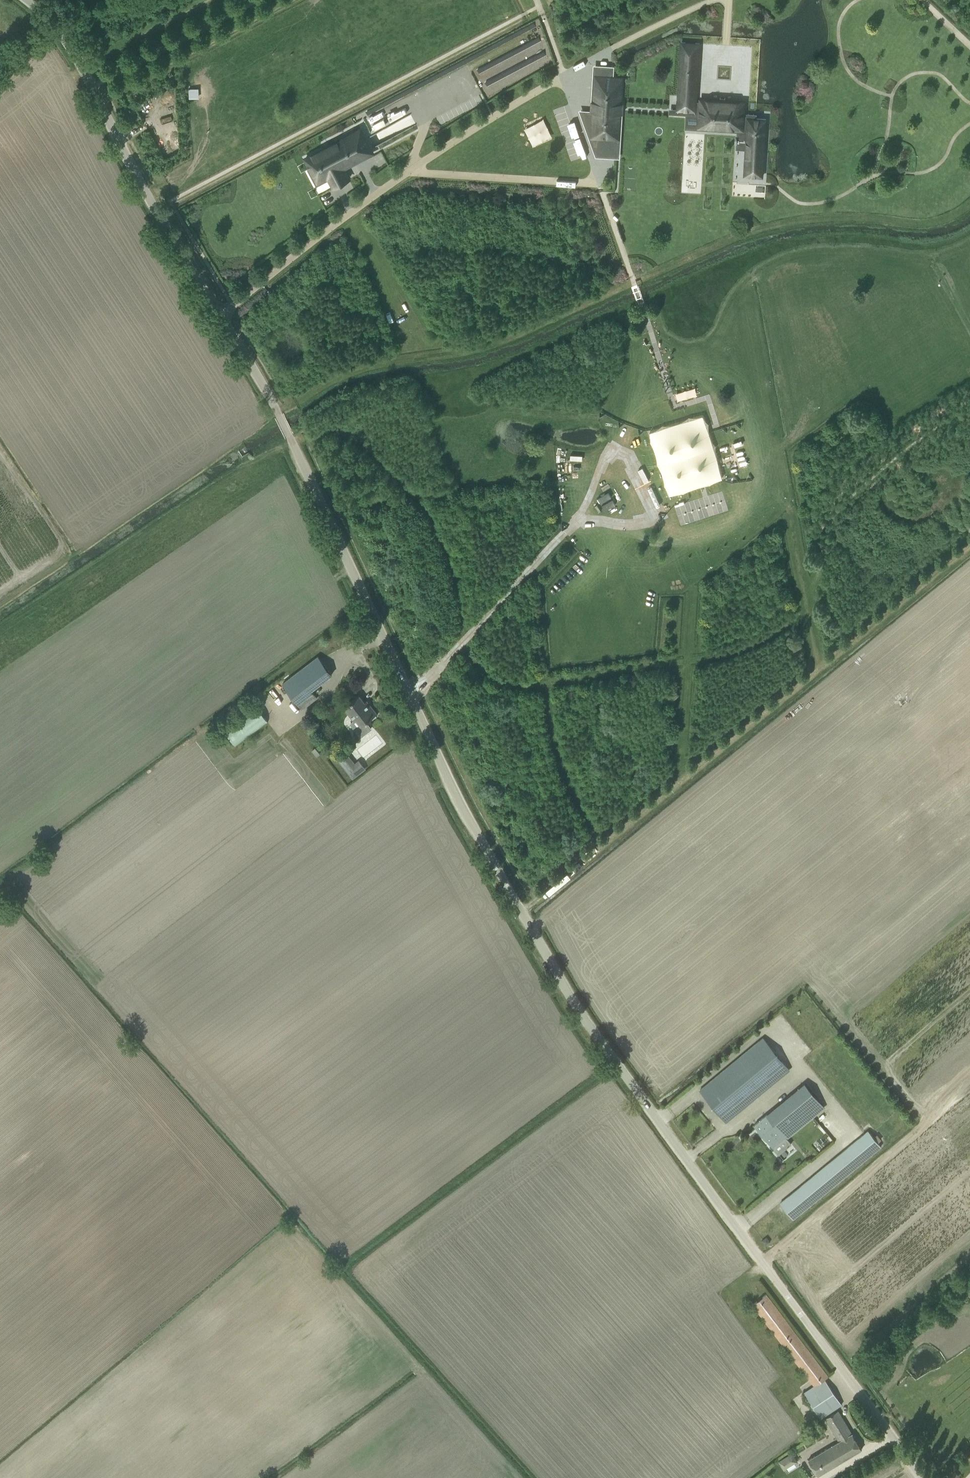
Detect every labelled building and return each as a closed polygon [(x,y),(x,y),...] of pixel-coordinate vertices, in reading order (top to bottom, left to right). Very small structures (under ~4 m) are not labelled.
[(753,118),(754,114),(761,115),(761,114),(745,113),(746,102),(727,101),(727,98),(722,98),(722,101),(702,100),(702,102),(696,101),(696,94),(693,93),(695,64),(698,65),(699,43),(681,42),(677,109),(672,108),(671,114),(699,116),(699,127),(747,130),(744,179),(762,180),(766,119),(753,118)] [(592,111),(581,111),(597,155),(615,156),(618,156),(621,113),(621,112),(622,103),(620,103),(622,78),(613,78),(612,77),(613,66),(612,66),(611,68),(595,67),(593,101),(592,102),(592,111)] [(336,142),(305,158),(313,173),(317,180),(318,180),(319,181),(326,177),(328,176),(329,179),(332,184),(343,179),(339,171),(373,152),(371,149),(373,147),(367,137),(365,138),(360,129),(356,131),(336,142)] [(318,656),(283,683),(302,709),(317,698),(311,690),(332,675),(318,656)] [(351,713),(361,725),(356,729),(361,736),(371,728),(366,722),(371,718),(372,719),(377,716),(375,714),(377,713),(367,700),(365,702),(359,695),(344,707),(349,715),(351,713)] [(255,704),(222,728),(235,746),(268,722),(255,704)] [(359,759),(346,769),(353,778),(365,768),(359,759)] [(753,883),(762,876),(757,870),(748,877),(753,883)] [(700,1090),(726,1122),(789,1070),(763,1038),(700,1090)] [(754,1125),(774,1148),(825,1106),(805,1083),(754,1125)] [(780,1203),(793,1219),(881,1146),(868,1130),(780,1203)] [(803,1394),(821,1419),(833,1410),(842,1404),(825,1379),(828,1376),(766,1294),(758,1300),(753,1304),(813,1387),(803,1394)] [(839,1441),(809,1460),(818,1475),(861,1449),(838,1410),(825,1418),(839,1441)] [(778,1461),(784,1470),(797,1462),(792,1453),(778,1461)]
